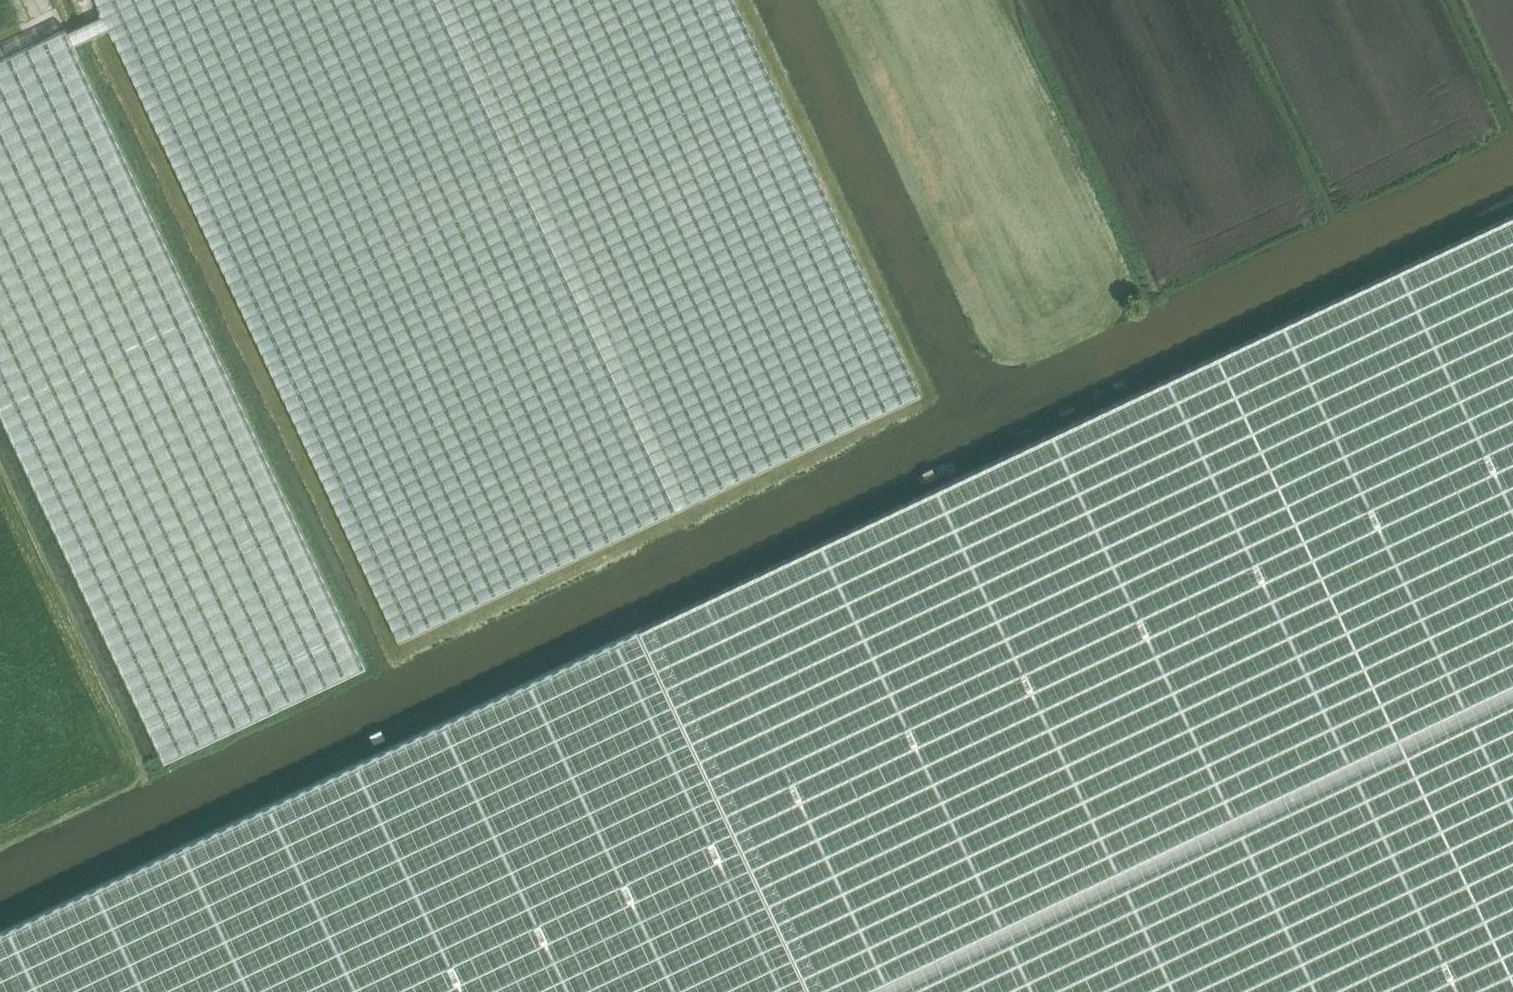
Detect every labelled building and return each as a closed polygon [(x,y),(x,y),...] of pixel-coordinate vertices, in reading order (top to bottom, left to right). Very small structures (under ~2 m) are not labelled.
[(248,320),(400,644),(658,522),(694,504),(923,397),(769,72),(735,0),(97,0),(248,320)] [(0,59),(0,408),(166,761),(367,667),(66,28),(0,59)] [(639,629),(811,991),(1512,991),(1512,214),(639,629)] [(21,941),(45,991),(810,991),(782,933),(756,946),(620,657),(21,941)] [(15,948),(0,954),(0,991),(36,991),(15,948)]
